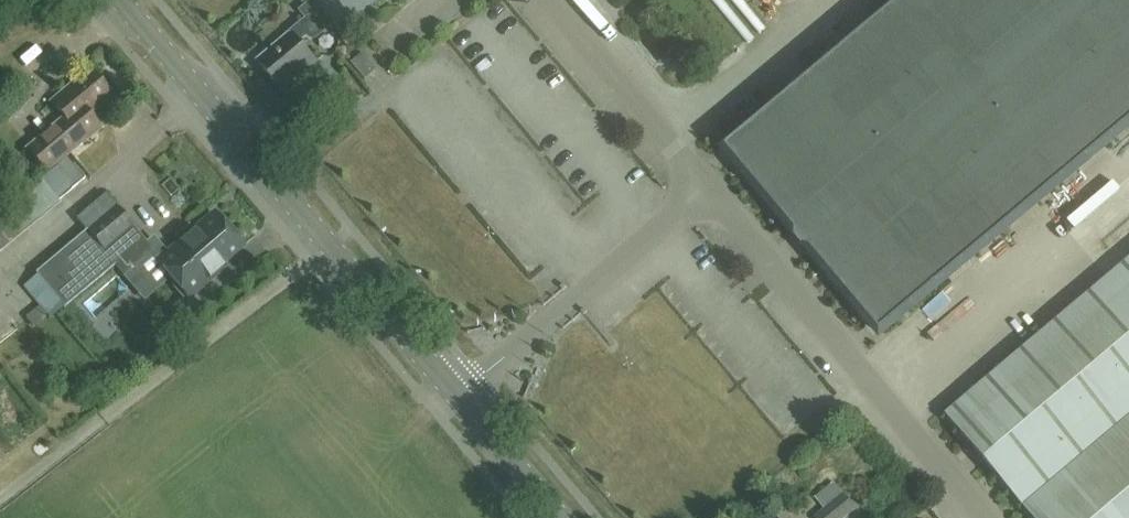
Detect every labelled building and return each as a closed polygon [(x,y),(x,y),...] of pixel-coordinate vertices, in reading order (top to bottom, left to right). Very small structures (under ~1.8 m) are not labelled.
[(319,22),(327,15),(341,31),(378,0),(315,0),(303,11),(309,18),(259,60),(284,89),(316,62),(297,40),(306,33),(308,36),(311,38),(315,36),(321,31),(323,28),(321,25),(319,22)] [(747,0),(711,0),(750,51),(773,34),(747,0)] [(725,149),(796,233),(795,240),(802,249),(809,250),(880,334),(1128,126),(1128,0),(903,0),(725,149)] [(51,101),(66,119),(29,151),(47,172),(100,130),(88,115),(98,106),(95,103),(108,92),(89,69),(51,101)] [(86,179),(68,157),(2,213),(20,234),(86,179)] [(1061,210),(1103,169),(1091,157),(1049,198),(1061,210)] [(167,253),(158,242),(150,241),(146,244),(103,194),(103,195),(104,195),(104,196),(77,219),(86,231),(36,274),(38,276),(24,288),(47,312),(61,300),(65,306),(112,265),(125,280),(150,258),(151,259),(154,257),(177,285),(175,287),(184,298),(187,296),(189,299),(219,273),(216,270),(243,247),(215,213),(167,253)] [(947,414),(1034,517),(1128,517),(1128,261),(947,414)] [(855,508),(834,482),(815,496),(824,508),(814,516),(815,517),(843,517),(855,508)]
